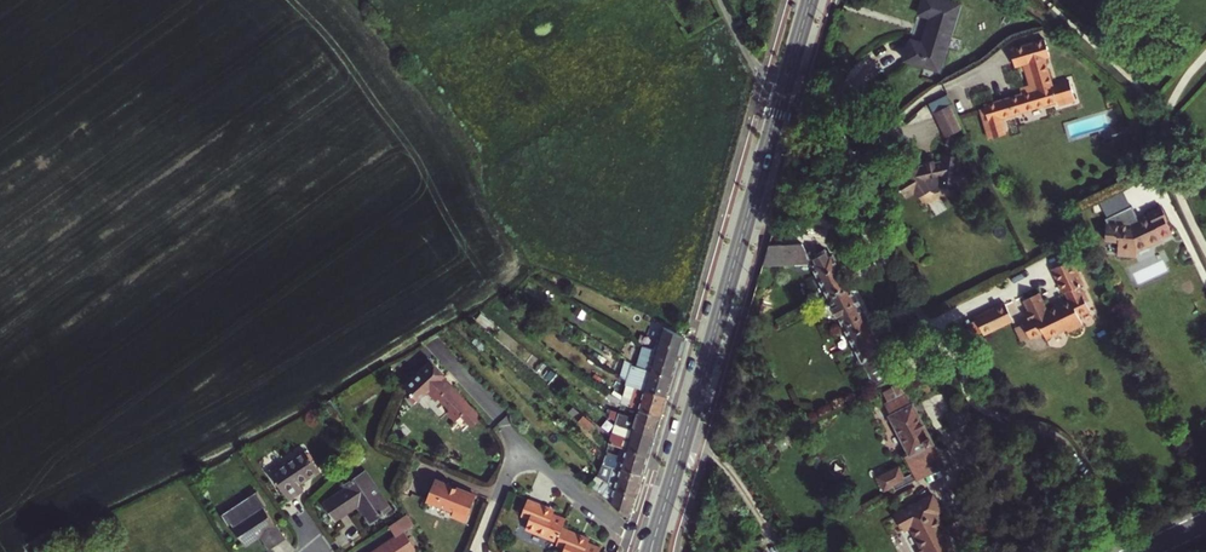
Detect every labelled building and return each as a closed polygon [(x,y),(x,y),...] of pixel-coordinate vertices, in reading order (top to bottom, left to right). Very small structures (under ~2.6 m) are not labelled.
[(961,5),(947,0),(923,0),(919,14),(931,17),(922,43),(910,40),(904,60),(939,71),(946,48),(935,44),(939,34),(950,37),(961,5)] [(946,48),(950,37),(939,34),(935,44),(946,48)] [(1014,66),(1023,64),(1029,85),(1019,88),(1021,94),(984,105),(989,122),(1056,102),(1043,57),(1049,56),(1044,39),(1009,49),(1014,66)] [(949,95),(932,101),(936,109),(952,102),(949,95)] [(953,103),(935,112),(945,132),(963,124),(953,103)] [(963,124),(945,132),(947,137),(965,128),(963,124)] [(945,189),(958,190),(959,185),(959,183),(973,185),(975,170),(961,168),(961,166),(962,157),(945,155),(944,161),(937,163),(936,161),(928,163),(928,164),(929,167),(922,169),(921,167),(907,175),(908,176),(898,181),(902,187),(901,188),(903,192),(904,191),(907,197),(916,191),(917,193),(920,198),(931,191),(933,192),(935,192),(936,193),(939,192),(940,192),(942,191),(943,190),(945,189)] [(1104,218),(1103,236),(1116,237),(1115,251),(1134,253),(1134,246),(1147,241),(1148,242),(1162,236),(1156,223),(1167,218),(1161,203),(1146,209),(1147,212),(1148,214),(1138,218),(1137,216),(1129,220),(1104,218)] [(806,253),(875,386),(891,378),(895,376),(891,370),(831,254),(826,257),(824,253),(817,257),(812,249),(806,252),(802,244),(769,245),(762,265),(806,253)] [(1028,317),(1036,334),(1044,330),(1046,334),(1064,326),(1082,317),(1080,312),(1091,307),(1086,299),(1089,298),(1083,287),(1079,289),(1077,283),(1076,282),(1082,278),(1071,256),(1052,266),(1064,289),(1066,288),(1070,296),(1048,307),(1040,290),(1025,297),(1030,308),(1027,310),(1030,316),(1028,317)] [(1017,325),(1022,336),(1030,333),(1031,335),(1031,336),(1036,334),(1028,317),(1023,320),(1024,322),(1017,325)] [(1064,326),(1046,334),(1047,336),(1067,326),(1068,329),(1084,321),(1082,317),(1064,326)] [(684,337),(662,326),(655,351),(678,358),(684,337)] [(643,347),(636,366),(672,378),(675,369),(678,358),(655,351),(643,347)] [(672,378),(636,366),(630,364),(631,362),(624,358),(618,375),(627,381),(625,385),(630,386),(643,390),(666,398),(672,378)] [(445,377),(431,361),(404,386),(418,402),(427,393),(435,402),(438,399),(449,411),(446,414),(454,423),(460,417),(471,429),(481,419),(444,378),(445,377)] [(922,387),(913,390),(915,397),(935,392),(932,381),(921,384),(922,387)] [(904,456),(916,479),(919,477),(923,475),(943,465),(912,403),(910,404),(899,383),(896,384),(894,385),(893,386),(894,389),(898,397),(888,402),(886,403),(891,414),(890,414),(910,453),(904,456)] [(632,400),(630,407),(638,409),(643,390),(630,386),(629,390),(633,391),(631,399),(632,400)] [(898,397),(894,389),(884,395),(888,402),(898,397)] [(643,390),(638,409),(661,416),(666,398),(643,390)] [(612,394),(608,391),(605,396),(619,405),(619,404),(621,401),(612,394)] [(621,401),(619,404),(630,407),(632,400),(631,399),(624,397),(614,391),(612,394),(621,401)] [(593,424),(572,406),(568,411),(589,429),(593,424)] [(612,420),(609,417),(597,407),(591,415),(606,427),(612,420)] [(661,416),(638,409),(636,417),(610,410),(609,417),(612,420),(615,422),(615,424),(617,425),(631,429),(654,436),(661,416)] [(617,425),(614,433),(628,437),(631,429),(617,425)] [(626,448),(649,455),(654,436),(631,429),(628,437),(614,433),(612,432),(611,435),(608,443),(620,447),(626,448)] [(606,451),(605,455),(622,460),(626,448),(620,447),(618,455),(606,451)] [(620,469),(643,475),(649,455),(626,448),(622,460),(605,455),(603,464),(620,469)] [(305,450),(270,473),(288,499),(303,489),(299,483),(318,470),(305,450)] [(615,484),(620,469),(603,464),(599,470),(599,471),(615,484)] [(877,473),(882,488),(907,479),(901,464),(877,473)] [(637,493),(643,475),(620,469),(615,484),(599,471),(597,475),(604,480),(613,487),(637,493)] [(366,475),(346,488),(348,491),(342,496),(340,493),(324,504),(334,519),(350,508),(349,507),(356,502),(369,522),(388,510),(366,475)] [(597,475),(588,485),(596,491),(604,480),(597,475)] [(475,497),(434,480),(426,501),(453,512),(451,516),(465,522),(475,497)] [(631,514),(637,493),(613,487),(604,480),(596,491),(630,518),(631,514)] [(904,530),(911,526),(923,550),(920,551),(952,551),(955,551),(948,536),(944,538),(940,530),(944,528),(936,514),(941,511),(933,494),(895,514),(904,530)] [(525,529),(557,542),(563,527),(566,519),(553,514),(554,513),(545,509),(545,507),(527,500),(520,516),(529,520),(525,529)] [(246,512),(230,523),(245,545),(261,535),(270,549),(285,539),(263,506),(249,516),(246,512)] [(416,550),(404,531),(406,530),(414,525),(407,514),(389,526),(395,535),(370,551),(413,551),(416,550)] [(556,546),(564,549),(562,551),(600,551),(601,548),(589,542),(589,541),(581,537),(582,534),(563,527),(557,542),(556,546)] [(419,549),(406,530),(404,531),(416,550),(419,549)]
